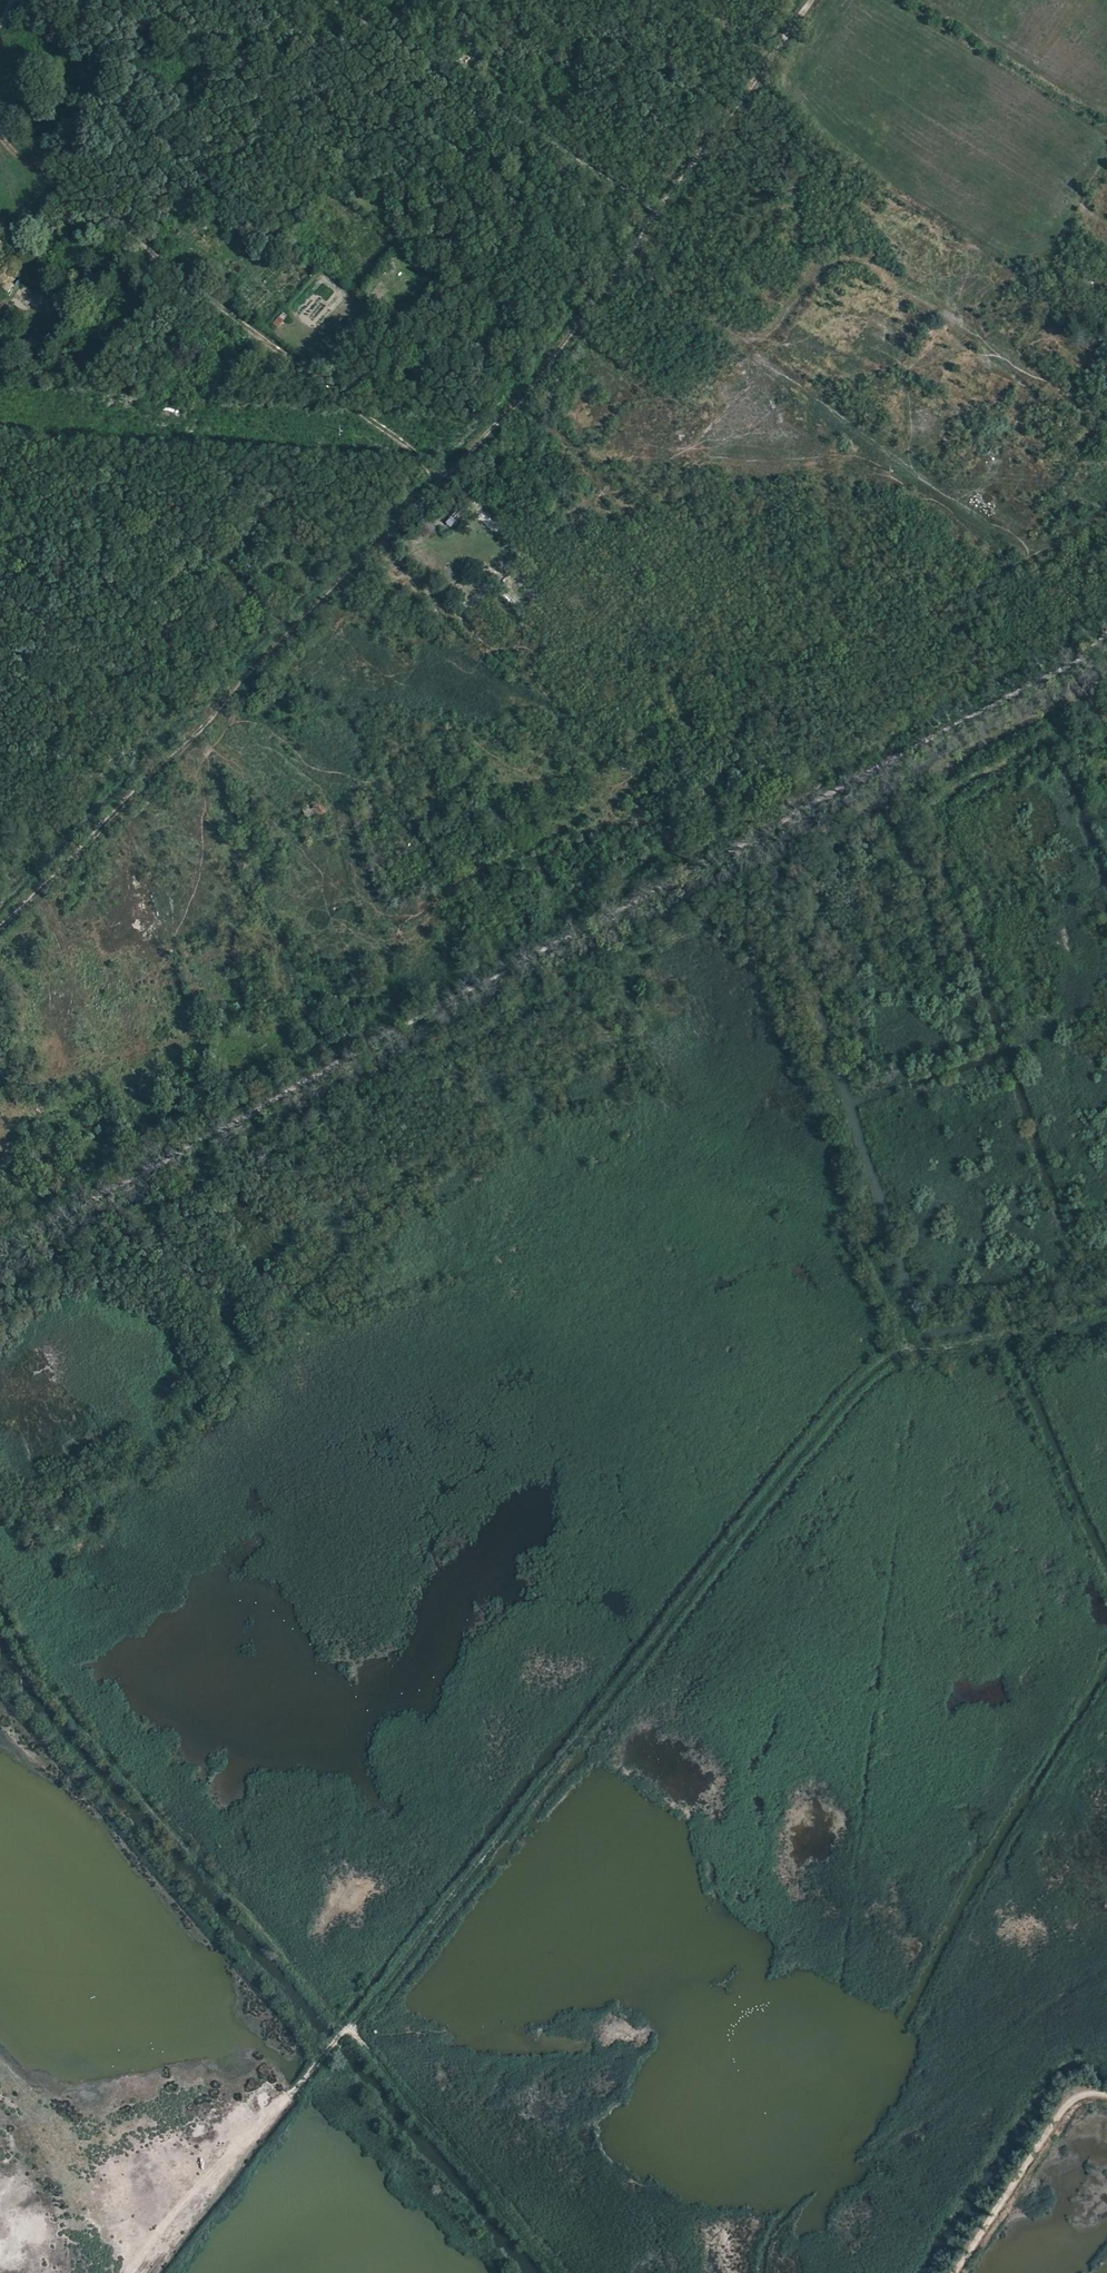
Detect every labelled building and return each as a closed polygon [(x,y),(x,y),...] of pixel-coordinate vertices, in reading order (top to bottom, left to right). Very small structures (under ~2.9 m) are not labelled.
[(481,48),(489,53),(496,44),(487,38),(481,48)] [(252,182),(263,190),(267,184),(257,176),(252,182)] [(773,214),(783,222),(792,209),(787,205),(788,203),(784,200),(773,214)] [(235,220),(242,225),(249,215),(242,210),(235,220)] [(534,253),(523,247),(520,253),(531,260),(534,253)] [(331,256),(336,261),(343,253),(337,249),(331,256)] [(727,271),(734,277),(739,270),(732,264),(727,271)] [(289,316),(283,312),(274,324),(279,328),(289,316)] [(803,412),(793,405),(786,415),(797,422),(803,412)] [(986,453),(993,459),(998,451),(992,446),(986,453)] [(439,518),(444,523),(454,512),(460,517),(468,508),(456,498),(439,518)] [(798,816),(808,811),(805,804),(795,808),(798,816)] [(533,960),(544,954),(540,948),(529,954),(533,960)]
